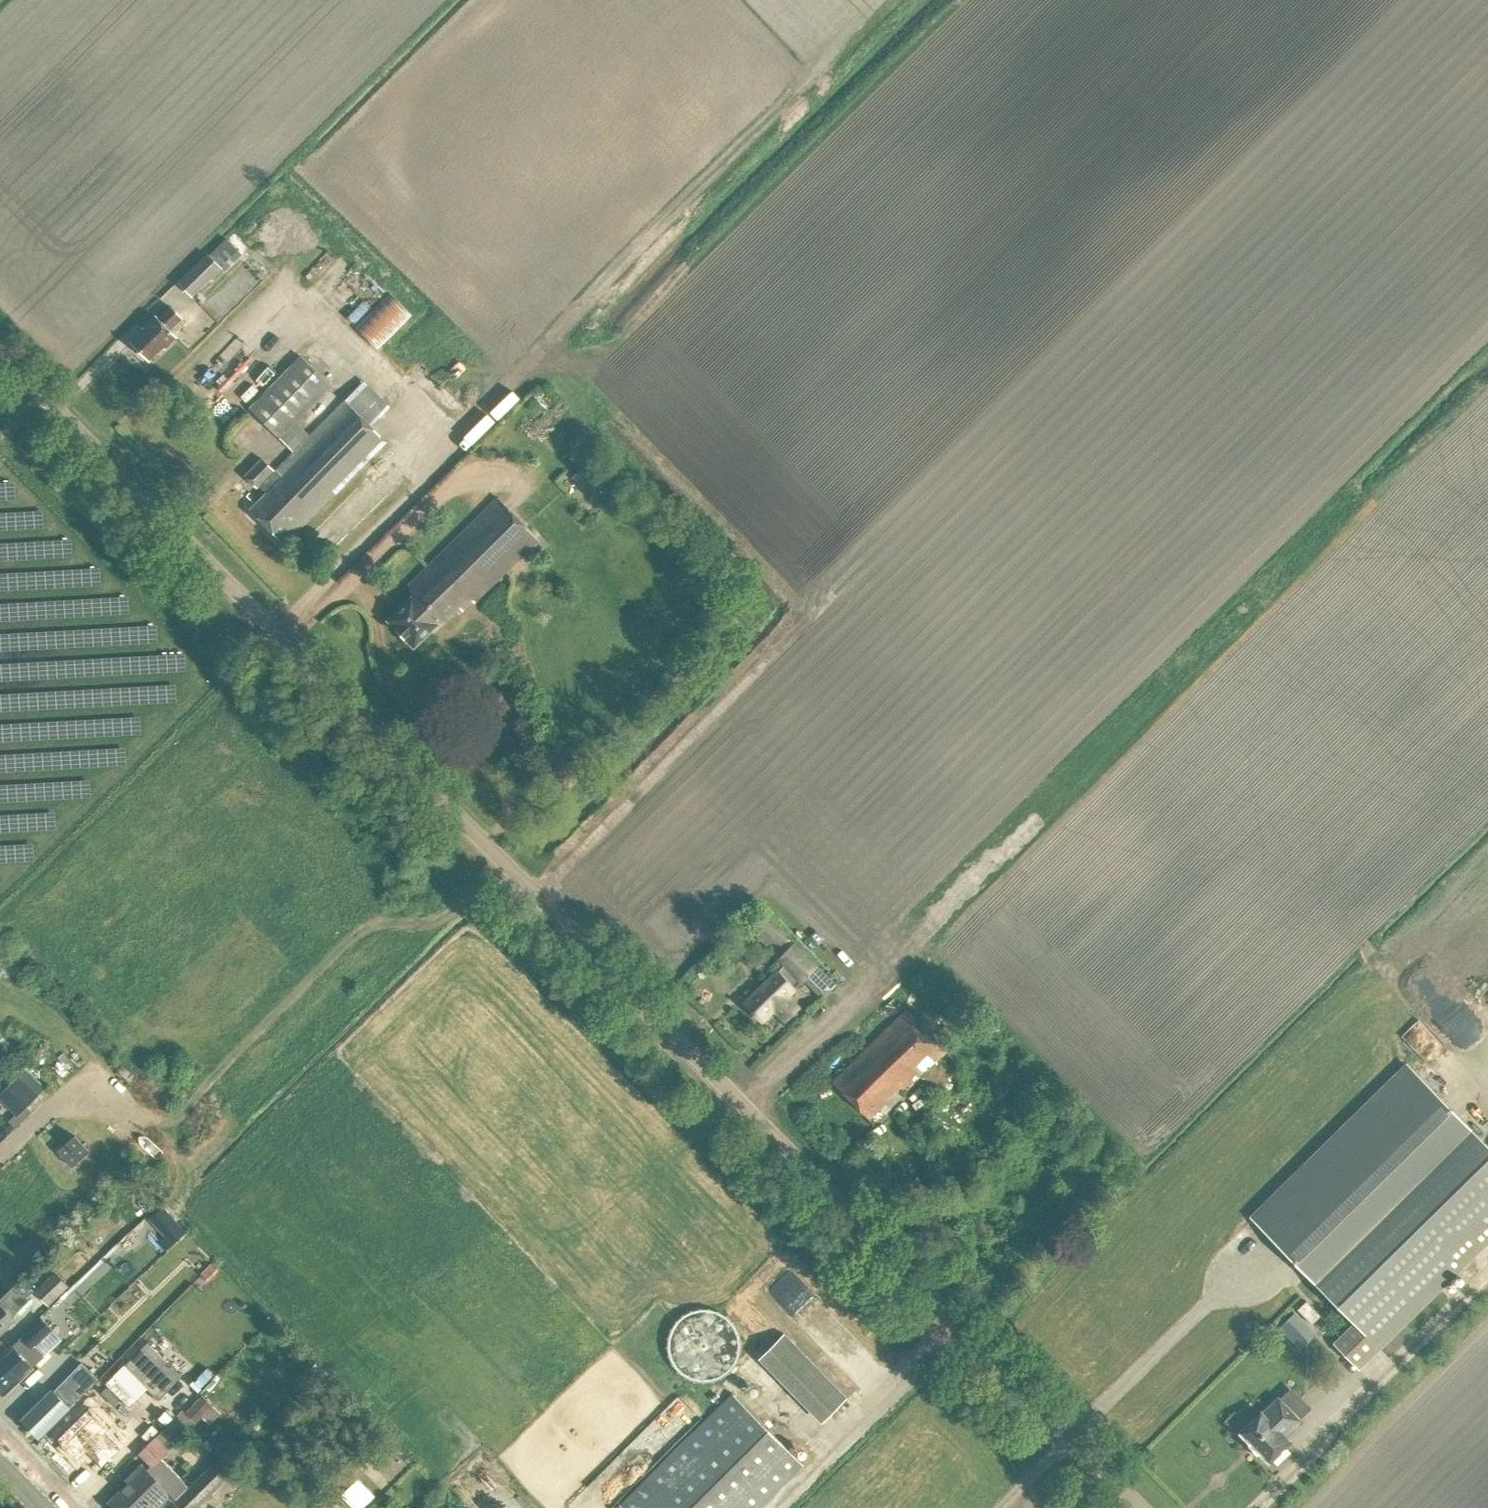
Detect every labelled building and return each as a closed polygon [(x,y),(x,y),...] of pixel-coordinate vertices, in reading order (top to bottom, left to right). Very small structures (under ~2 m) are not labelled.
[(209,255),(225,270),(249,247),(233,231),(209,255)] [(180,284),(196,299),(225,270),(209,255),(180,284)] [(413,315),(391,293),(357,327),(379,350),(413,315)] [(170,333),(182,321),(169,308),(156,320),(155,319),(144,330),(145,332),(132,344),(148,360),(160,349),(163,351),(175,339),(170,333)] [(285,543),(384,443),(369,428),(388,409),(362,383),(343,402),(306,440),(292,425),(330,387),(300,357),(249,409),(292,453),(275,470),(283,477),(280,480),(261,461),(246,477),(257,487),(259,485),(267,494),(251,510),(285,543)] [(586,461),(576,478),(602,492),(611,475),(586,461)] [(412,644),(415,646),(437,624),(441,628),(460,610),(462,612),(472,602),(474,604),(538,541),(497,499),(408,586),(412,589),(411,598),(389,620),(404,635),(404,640),(408,644),(412,644)] [(749,930),(780,959),(794,944),(763,914),(758,920),(753,915),(739,930),(744,934),(749,930)] [(795,988),(816,967),(794,944),(780,959),(785,965),(779,971),(778,970),(744,1004),(762,1022),(774,1010),(786,1021),(799,1008),(788,997),(796,989),(795,988)] [(948,1051),(907,1010),(833,1081),(870,1119),(887,1103),(891,1107),(948,1051)] [(23,1064),(0,1087),(0,1099),(18,1117),(47,1088),(23,1064)] [(1253,1219),(1355,1323),(1334,1343),(1356,1367),(1487,1237),(1487,1147),(1409,1066),(1253,1219)] [(72,1168),(89,1152),(74,1136),(57,1152),(72,1168)] [(136,1223),(152,1211),(139,1192),(122,1204),(136,1223)] [(173,1244),(186,1232),(163,1206),(149,1218),(173,1244)] [(56,1272),(35,1291),(49,1306),(70,1287),(56,1272)] [(14,1320),(11,1317),(29,1300),(14,1284),(0,1298),(0,1334),(14,1320)] [(1307,1323),(1296,1312),(1280,1327),(1291,1339),(1307,1323)] [(32,1349),(52,1330),(40,1318),(20,1337),(32,1349)] [(791,1332),(767,1357),(832,1420),(856,1396),(791,1332)] [(32,1368),(11,1346),(0,1357),(0,1393),(2,1393),(4,1395),(32,1368)] [(80,1364),(53,1391),(51,1390),(21,1420),(39,1438),(69,1407),(96,1380),(80,1364)] [(196,1423),(213,1407),(199,1393),(183,1409),(196,1423)] [(803,1465),(733,1394),(620,1505),(623,1507),(760,1507),(803,1465)] [(1263,1413),(1261,1411),(1239,1432),(1238,1433),(1249,1444),(1248,1445),(1257,1454),(1258,1453),(1269,1464),(1270,1463),(1269,1463),(1291,1441),(1286,1436),(1301,1421),(1278,1397),(1263,1413)] [(90,1407),(57,1439),(61,1443),(57,1447),(70,1459),(73,1456),(77,1460),(86,1451),(92,1458),(99,1465),(102,1467),(120,1449),(104,1433),(110,1427),(90,1407)] [(157,1434),(146,1445),(159,1459),(171,1447),(157,1434)] [(174,1501),(181,1507),(199,1507),(216,1491),(231,1476),(231,1475),(216,1460),(174,1501)] [(125,1480),(128,1483),(108,1502),(113,1507),(150,1507),(151,1507),(152,1507),(156,1507),(170,1495),(141,1464),(125,1480)]
